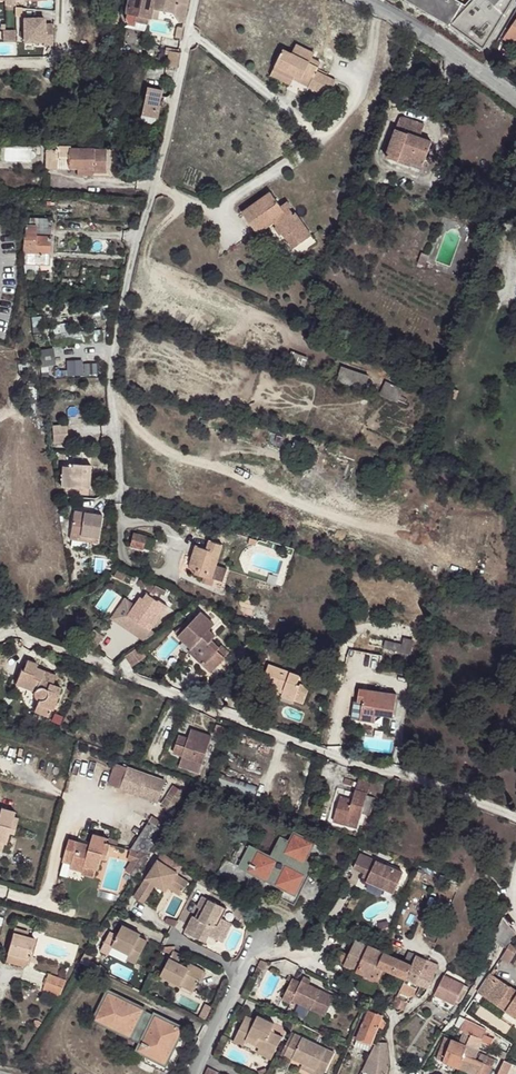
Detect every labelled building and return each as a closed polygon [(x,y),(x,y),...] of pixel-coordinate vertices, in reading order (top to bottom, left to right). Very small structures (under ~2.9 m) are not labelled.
[(126,18),(128,25),(134,26),(135,22),(148,24),(149,24),(150,18),(152,9),(174,14),(178,22),(184,23),(189,0),(129,0),(126,18)] [(465,5),(457,0),(404,0),(449,26),(484,52),(515,0),(469,0),(465,5)] [(152,9),(150,18),(157,20),(159,11),(152,9)] [(44,18),(24,19),(25,42),(44,42),(45,45),(53,45),(52,24),(44,24),(44,18)] [(503,39),(515,46),(515,44),(515,19),(503,39)] [(16,32),(3,32),(3,41),(16,40),(16,32)] [(284,50),(274,70),(293,79),(295,76),(310,84),(309,87),(328,97),(336,81),(326,76),(327,74),(317,69),(320,63),(312,59),(314,54),(297,45),(292,54),(284,50)] [(179,53),(178,53),(170,51),(167,66),(177,68),(179,53)] [(293,79),(274,70),(271,76),(291,85),(293,79)] [(310,84),(295,76),(293,79),(309,87),(310,84)] [(161,96),(162,90),(147,87),(141,117),(140,118),(139,119),(140,122),(142,122),(143,122),(151,123),(153,125),(155,124),(155,123),(156,118),(158,119),(160,106),(161,107),(164,106),(165,104),(165,102),(163,100),(164,97),(161,96)] [(385,156),(398,161),(401,153),(424,161),(432,141),(395,128),(385,156)] [(56,152),(46,152),(45,168),(78,169),(77,175),(84,175),(84,169),(93,169),(93,173),(106,173),(106,150),(71,149),(71,147),(56,147),(56,152)] [(398,161),(411,165),(412,163),(423,166),(424,161),(401,153),(398,161)] [(251,217),(247,220),(256,232),(274,220),(285,236),(291,232),(300,244),(312,236),(295,213),(293,214),(289,209),(291,207),(287,202),(281,206),(271,192),(246,210),(251,217)] [(242,213),(247,220),(251,217),(246,210),(242,213)] [(29,227),(25,227),(25,236),(24,236),(24,237),(23,253),(24,253),(24,264),(49,265),(51,219),(29,218),(29,227)] [(291,232),(285,236),(294,249),(300,244),(291,232)] [(418,263),(425,266),(429,255),(422,252),(418,263)] [(81,330),(54,333),(54,340),(82,337),(81,330)] [(50,350),(40,352),(42,365),(52,364),(50,350)] [(68,364),(68,375),(82,374),(82,364),(68,364)] [(85,364),(85,374),(98,374),(98,364),(85,364)] [(345,372),(343,384),(365,388),(367,376),(345,372)] [(383,384),(379,397),(397,403),(401,390),(383,384)] [(449,388),(446,396),(456,399),(459,391),(449,388)] [(66,425),(52,426),(54,443),(68,442),(66,425)] [(62,466),(61,487),(89,489),(91,465),(72,464),(72,467),(62,466)] [(102,515),(74,511),(70,538),(98,543),(102,515)] [(146,537),(133,534),(130,546),(143,549),(146,537)] [(196,546),(192,558),(200,561),(198,568),(195,574),(205,577),(203,582),(212,585),(214,578),(223,581),(227,569),(216,565),(222,545),(210,541),(207,549),(196,546)] [(190,565),(198,568),(200,561),(192,558),(190,565)] [(126,574),(117,570),(114,576),(123,580),(126,574)] [(155,587),(140,579),(137,585),(160,596),(161,593),(165,595),(167,591),(156,585),(155,587)] [(128,615),(147,628),(153,626),(167,606),(159,600),(158,601),(147,594),(143,599),(141,597),(135,605),(128,615)] [(128,615),(135,605),(125,598),(111,618),(144,641),(155,633),(151,630),(153,626),(147,628),(128,615)] [(254,610),(240,607),(238,616),(251,620),(260,622),(262,615),(253,612),(254,610)] [(189,621),(175,632),(179,636),(178,637),(191,649),(188,651),(211,672),(225,657),(217,650),(220,647),(212,639),(216,635),(209,629),(214,624),(201,612),(189,621)] [(95,631),(86,644),(94,650),(104,636),(95,631)] [(403,644),(386,641),(384,648),(410,653),(413,641),(404,639),(403,644)] [(139,647),(126,657),(133,666),(146,657),(139,647)] [(242,647),(234,654),(239,659),(246,653),(242,647)] [(22,670),(21,670),(15,684),(34,691),(34,694),(35,696),(36,699),(38,700),(34,711),(48,716),(51,708),(52,709),(61,688),(52,684),(56,675),(35,667),(37,664),(27,660),(22,670)] [(269,664),(261,684),(274,689),(275,687),(284,690),(281,696),(303,704),(309,688),(300,685),(299,686),(297,685),(300,676),(269,664)] [(358,700),(344,698),(341,717),(375,722),(376,714),(393,717),(397,694),(359,689),(358,700)] [(216,724),(214,732),(221,734),(224,727),(216,724)] [(186,745),(177,742),(173,752),(183,755),(192,759),(189,769),(199,773),(212,736),(191,729),(188,738),(186,745)] [(179,735),(177,742),(186,745),(188,738),(179,735)] [(192,759),(183,755),(179,766),(189,769),(192,759)] [(166,781),(128,767),(120,788),(158,802),(166,781)] [(358,779),(355,789),(368,792),(371,783),(358,779)] [(171,811),(184,792),(174,785),(161,805),(171,811)] [(368,792),(355,789),(352,799),(350,803),(339,800),(333,820),(358,827),(362,813),(369,815),(374,797),(367,795),(368,792)] [(2,851),(4,843),(6,843),(9,832),(14,833),(18,817),(14,816),(15,812),(1,808),(0,810),(0,851),(2,851)] [(148,822),(156,827),(160,821),(152,816),(148,822)] [(130,850),(131,850),(129,859),(133,861),(127,871),(129,873),(133,867),(138,870),(163,831),(156,827),(148,822),(130,850)] [(249,844),(241,858),(276,876),(274,880),(286,886),(281,896),(295,904),(301,893),(296,891),(311,862),(308,860),(317,842),(292,830),(288,839),(279,835),(270,854),(249,844)] [(90,845),(69,839),(63,861),(72,864),(70,868),(83,871),(82,874),(94,878),(96,869),(98,870),(101,859),(106,860),(111,845),(117,846),(118,841),(94,834),(90,845)] [(176,875),(182,865),(163,853),(134,897),(143,903),(155,884),(166,890),(168,887),(170,884),(182,892),(188,882),(176,875)] [(403,873),(360,853),(354,868),(364,873),(362,878),(394,892),(403,873)] [(138,870),(133,867),(129,873),(134,876),(138,870)] [(201,877),(198,883),(209,890),(212,884),(201,877)] [(447,888),(454,891),(457,884),(449,882),(447,888)] [(182,892),(170,884),(168,887),(180,895),(182,892)] [(199,919),(192,916),(184,931),(205,942),(209,935),(223,942),(232,924),(222,918),(227,908),(202,896),(197,906),(203,909),(199,919)] [(243,906),(234,909),(237,919),(245,917),(243,906)] [(498,928),(491,946),(497,949),(500,944),(507,948),(510,943),(515,934),(503,916),(498,928)] [(165,922),(175,927),(178,921),(168,918),(165,922)] [(388,921),(378,923),(381,935),(391,933),(388,921)] [(107,928),(103,925),(97,935),(101,937),(107,928)] [(117,935),(110,932),(101,950),(108,954),(113,946),(130,955),(128,959),(136,963),(147,941),(139,937),(140,934),(122,925),(117,935)] [(14,928),(8,953),(29,959),(34,938),(26,936),(28,931),(14,928)] [(378,966),(384,953),(356,940),(349,955),(339,951),(335,961),(357,971),(354,977),(361,980),(358,987),(372,993),(383,968),(378,966)] [(501,958),(509,963),(515,952),(515,947),(510,943),(507,948),(501,958)] [(163,950),(171,954),(173,950),(175,946),(164,947),(163,950)] [(171,954),(161,975),(180,985),(182,981),(195,988),(204,971),(190,964),(189,967),(184,965),(179,962),(182,955),(173,950),(171,954)] [(404,962),(384,953),(378,966),(383,968),(405,979),(416,954),(409,951),(404,962)] [(29,959),(8,953),(6,961),(27,966),(29,959)] [(80,962),(98,971),(100,968),(92,964),(94,959),(85,954),(80,962)] [(416,954),(405,979),(397,997),(399,998),(402,991),(414,996),(417,988),(415,987),(417,983),(421,985),(416,995),(420,998),(426,993),(439,965),(416,954)] [(260,961),(257,967),(264,971),(268,964),(260,961)] [(100,968),(98,971),(105,974),(108,971),(101,964),(100,968)] [(490,974),(478,992),(515,1017),(515,991),(493,976),(490,974)] [(61,994),(66,981),(48,975),(43,988),(61,994)] [(180,985),(161,975),(159,979),(178,989),(180,985)] [(468,987),(444,975),(434,994),(455,1005),(457,1001),(461,1003),(468,990),(467,989),(468,987)] [(304,976),(302,980),(309,984),(312,980),(304,976)] [(301,982),(293,978),(283,999),(291,1003),(292,1000),(324,1016),(334,996),(309,984),(302,980),(301,982)] [(182,981),(180,985),(193,992),(195,988),(182,981)] [(189,1034),(107,996),(97,1017),(143,1039),(142,1042),(149,1045),(141,1061),(168,1073),(170,1073),(189,1034)] [(404,1011),(408,1002),(399,998),(397,997),(396,997),(392,1006),(404,1011)] [(201,1018),(208,1022),(214,1008),(208,1005),(201,1018)] [(365,1008),(353,1036),(357,1037),(357,1038),(371,1042),(376,1043),(376,1042),(386,1022),(382,1016),(383,1015),(365,1008)] [(246,1015),(234,1041),(243,1046),(247,1039),(248,1035),(262,1042),(260,1046),(259,1048),(274,1054),(282,1036),(270,1031),(274,1023),(258,1015),(255,1020),(246,1015)] [(465,1020),(459,1032),(463,1034),(459,1041),(469,1045),(478,1049),(481,1041),(489,1045),(492,1038),(484,1034),(486,1030),(465,1020)] [(290,1062),(292,1058),(302,1037),(295,1033),(283,1058),(290,1062)] [(262,1042),(248,1035),(247,1039),(260,1046),(262,1042)] [(302,1037),(292,1058),(304,1064),(324,1073),(335,1052),(302,1037)] [(446,1037),(442,1047),(441,1046),(436,1059),(459,1068),(469,1045),(459,1041),(459,1042),(446,1037)] [(369,1050),(371,1042),(357,1038),(354,1046),(369,1050)] [(362,1070),(369,1073),(386,1073),(389,1066),(389,1054),(387,1043),(381,1042),(376,1042),(376,1043),(362,1070)] [(459,1068),(473,1073),(488,1073),(495,1059),(480,1053),(479,1056),(475,1054),(478,1049),(469,1045),(459,1068)] [(274,1054),(259,1048),(257,1052),(272,1058),(274,1054)] [(512,1064),(504,1060),(498,1073),(507,1073),(512,1064)] [(304,1064),(302,1068),(315,1073),(324,1073),(304,1064)]
